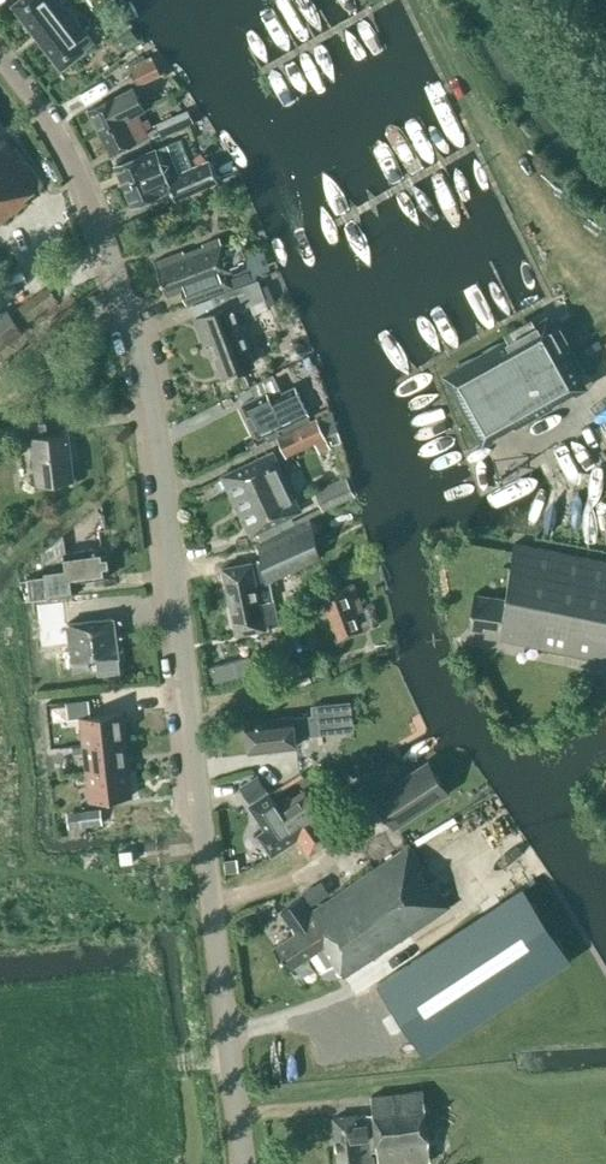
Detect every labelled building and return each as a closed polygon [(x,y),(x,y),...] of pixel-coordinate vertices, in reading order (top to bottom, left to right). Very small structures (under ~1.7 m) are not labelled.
[(12,5),(37,36),(70,11),(61,0),(19,0),(12,5)] [(84,49),(93,42),(70,11),(37,36),(61,68),(85,50),(84,49)] [(129,71),(137,87),(161,75),(153,59),(129,71)] [(115,97),(88,110),(99,132),(137,113),(145,110),(134,88),(115,97)] [(193,124),(188,111),(155,125),(161,138),(193,124)] [(148,134),(137,113),(99,132),(110,154),(136,140),(148,134)] [(26,202),(24,199),(43,185),(17,149),(13,152),(3,138),(1,139),(0,138),(0,222),(26,202)] [(218,182),(209,161),(179,173),(173,160),(162,165),(155,149),(115,165),(132,205),(171,189),(176,201),(218,182)] [(183,250),(155,261),(168,295),(183,289),(188,303),(257,276),(241,237),(223,244),(220,236),(203,243),(203,245),(184,252),(183,250)] [(233,311),(265,299),(258,280),(212,297),(217,311),(196,318),(202,335),(208,333),(224,374),(252,363),(233,311)] [(48,287),(25,303),(35,316),(58,300),(48,287)] [(23,332),(6,308),(0,312),(0,349),(23,332)] [(483,442),(584,386),(547,319),(446,375),(483,442)] [(304,345),(297,341),(291,344),(288,351),(292,356),(297,359),(303,357),(307,351),(304,345)] [(267,439),(309,420),(306,414),(308,413),(295,387),(281,393),(272,373),(248,385),(254,398),(242,404),(258,436),(264,434),(267,439)] [(329,414),(326,408),(313,413),(315,417),(276,436),(285,456),(314,443),(319,453),(330,448),(327,442),(330,440),(332,444),(340,441),(332,412),(329,414)] [(32,444),(37,483),(73,479),(68,433),(47,436),(46,423),(14,426),(17,446),(32,444)] [(291,516),(301,511),(273,451),(221,476),(250,536),(256,533),(261,541),(295,524),(291,516)] [(314,490),(322,509),(354,494),(345,475),(314,490)] [(296,525),(295,524),(261,541),(261,542),(258,543),(257,543),(261,562),(265,583),(269,581),(320,557),(314,528),(310,518),(296,525)] [(109,577),(105,548),(65,552),(62,535),(42,551),(45,576),(27,578),(30,600),(71,595),(69,581),(109,577)] [(514,543),(505,604),(471,599),(467,627),(483,629),(482,636),(605,660),(605,561),(514,543)] [(278,625),(269,581),(265,583),(261,562),(253,564),(252,561),(223,567),(236,634),(278,625)] [(322,596),(339,640),(379,624),(372,605),(363,609),(353,584),(344,587),(340,577),(308,590),(311,597),(312,600),(322,596)] [(308,590),(296,595),(301,608),(313,603),(312,600),(311,597),(308,590)] [(296,595),(287,598),(287,599),(292,612),(301,608),(296,595)] [(96,659),(98,674),(120,672),(118,656),(119,657),(114,618),(68,623),(66,602),(40,604),(44,646),(69,643),(72,662),(73,670),(89,668),(88,660),(96,659)] [(297,746),(296,736),(339,730),(334,702),(311,706),(313,715),(293,718),(292,717),(246,722),(249,752),(297,746)] [(122,713),(80,717),(83,745),(125,740),(122,713)] [(86,773),(128,768),(125,740),(83,745),(86,773)] [(369,793),(393,830),(429,806),(425,799),(442,788),(424,758),(378,786),(369,793)] [(89,801),(131,796),(128,768),(86,773),(89,801)] [(283,804),(278,807),(261,781),(250,788),(257,799),(249,805),(265,830),(257,835),(272,856),(298,839),(308,855),(335,837),(304,790),(290,799),(287,795),(281,800),(283,804)] [(81,811),(82,825),(106,822),(105,808),(81,811)] [(334,962),(343,976),(450,906),(432,881),(429,883),(421,870),(424,868),(408,845),(310,912),(301,898),(282,911),(295,932),(274,946),(289,968),(310,954),(321,971),(334,962)] [(120,851),(122,863),(134,862),(132,850),(120,851)] [(237,859),(223,861),(224,873),(238,872),(237,859)] [(303,897),(311,909),(327,897),(320,886),(303,897)] [(525,886),(378,983),(426,1055),(572,959),(525,886)] [(379,1163),(401,1163),(430,1161),(423,1091),(371,1096),(373,1113),(333,1118),(338,1163),(375,1163),(374,1155),(371,1156),(370,1151),(377,1150),(379,1163)]
